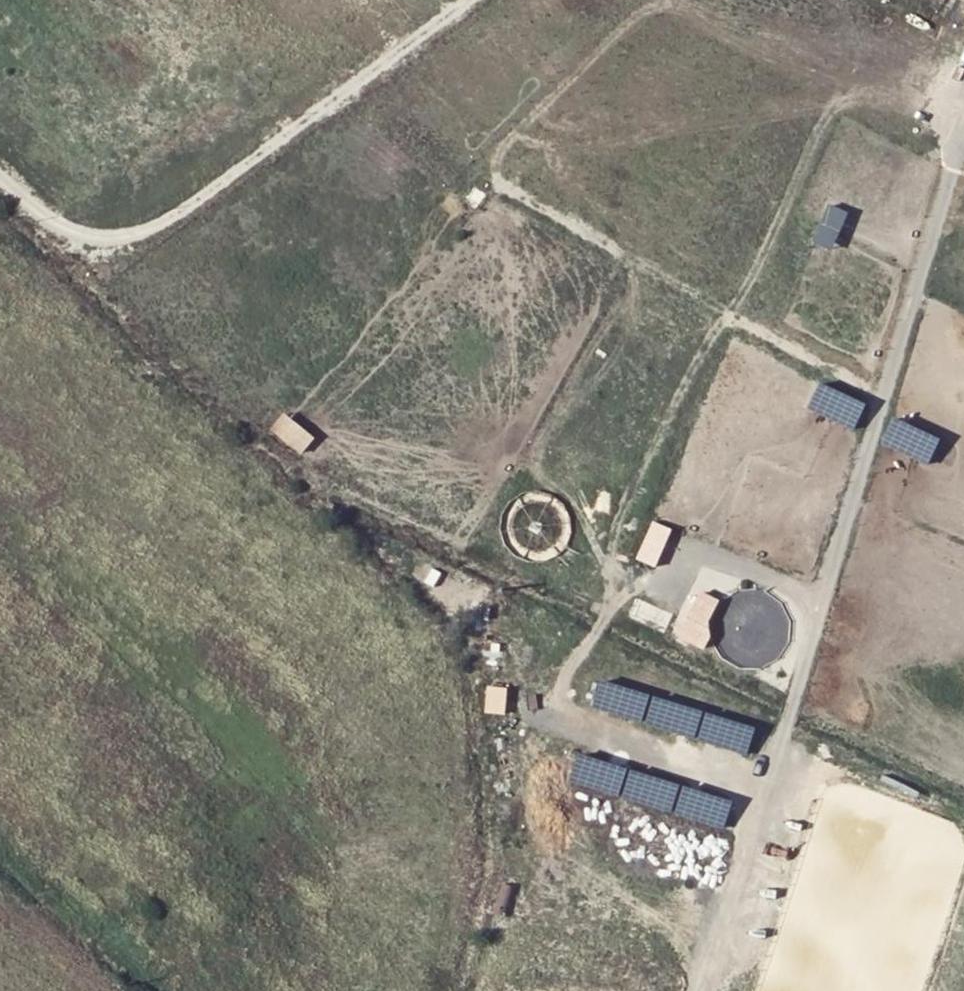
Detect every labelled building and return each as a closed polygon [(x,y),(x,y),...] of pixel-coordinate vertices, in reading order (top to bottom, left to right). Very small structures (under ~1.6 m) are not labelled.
[(303,454),(317,437),(286,412),(272,429),(303,454)] [(704,646),(722,599),(698,590),(681,638),(704,646)] [(593,681),(588,705),(640,716),(645,691),(593,681)] [(508,713),(509,687),(490,686),(489,712),(508,713)]
